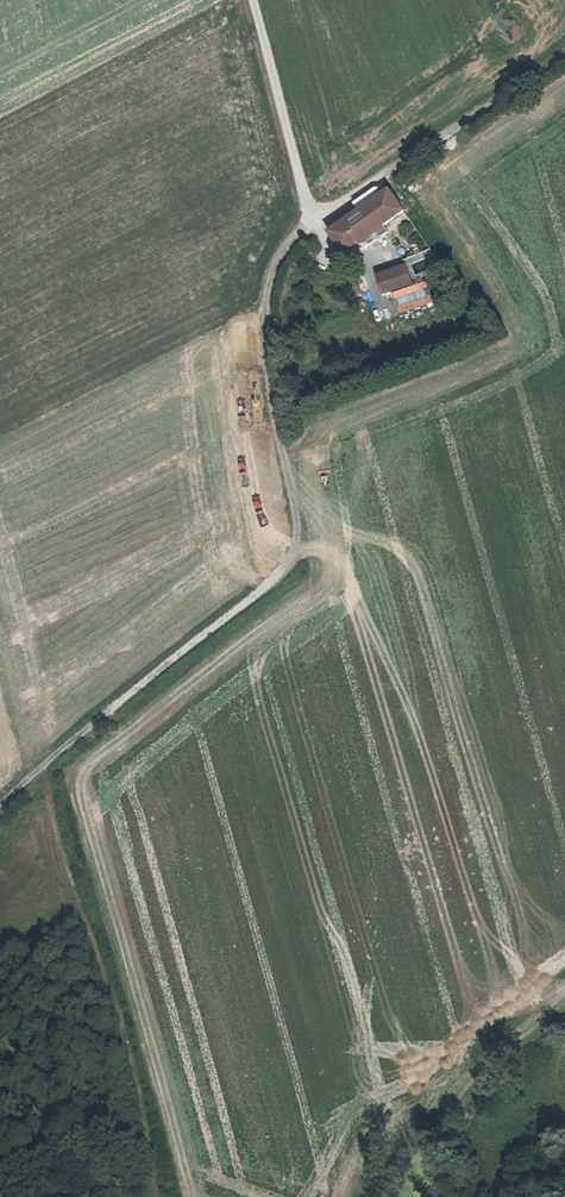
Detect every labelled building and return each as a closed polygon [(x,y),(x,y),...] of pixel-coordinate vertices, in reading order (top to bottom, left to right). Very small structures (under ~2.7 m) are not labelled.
[(394,215),(381,196),(323,237),(337,257),(352,246),(375,230),(395,216),(394,215)] [(375,230),(352,246),(357,253),(380,237),(375,230)] [(393,273),(363,283),(369,301),(399,290),(393,273)]
